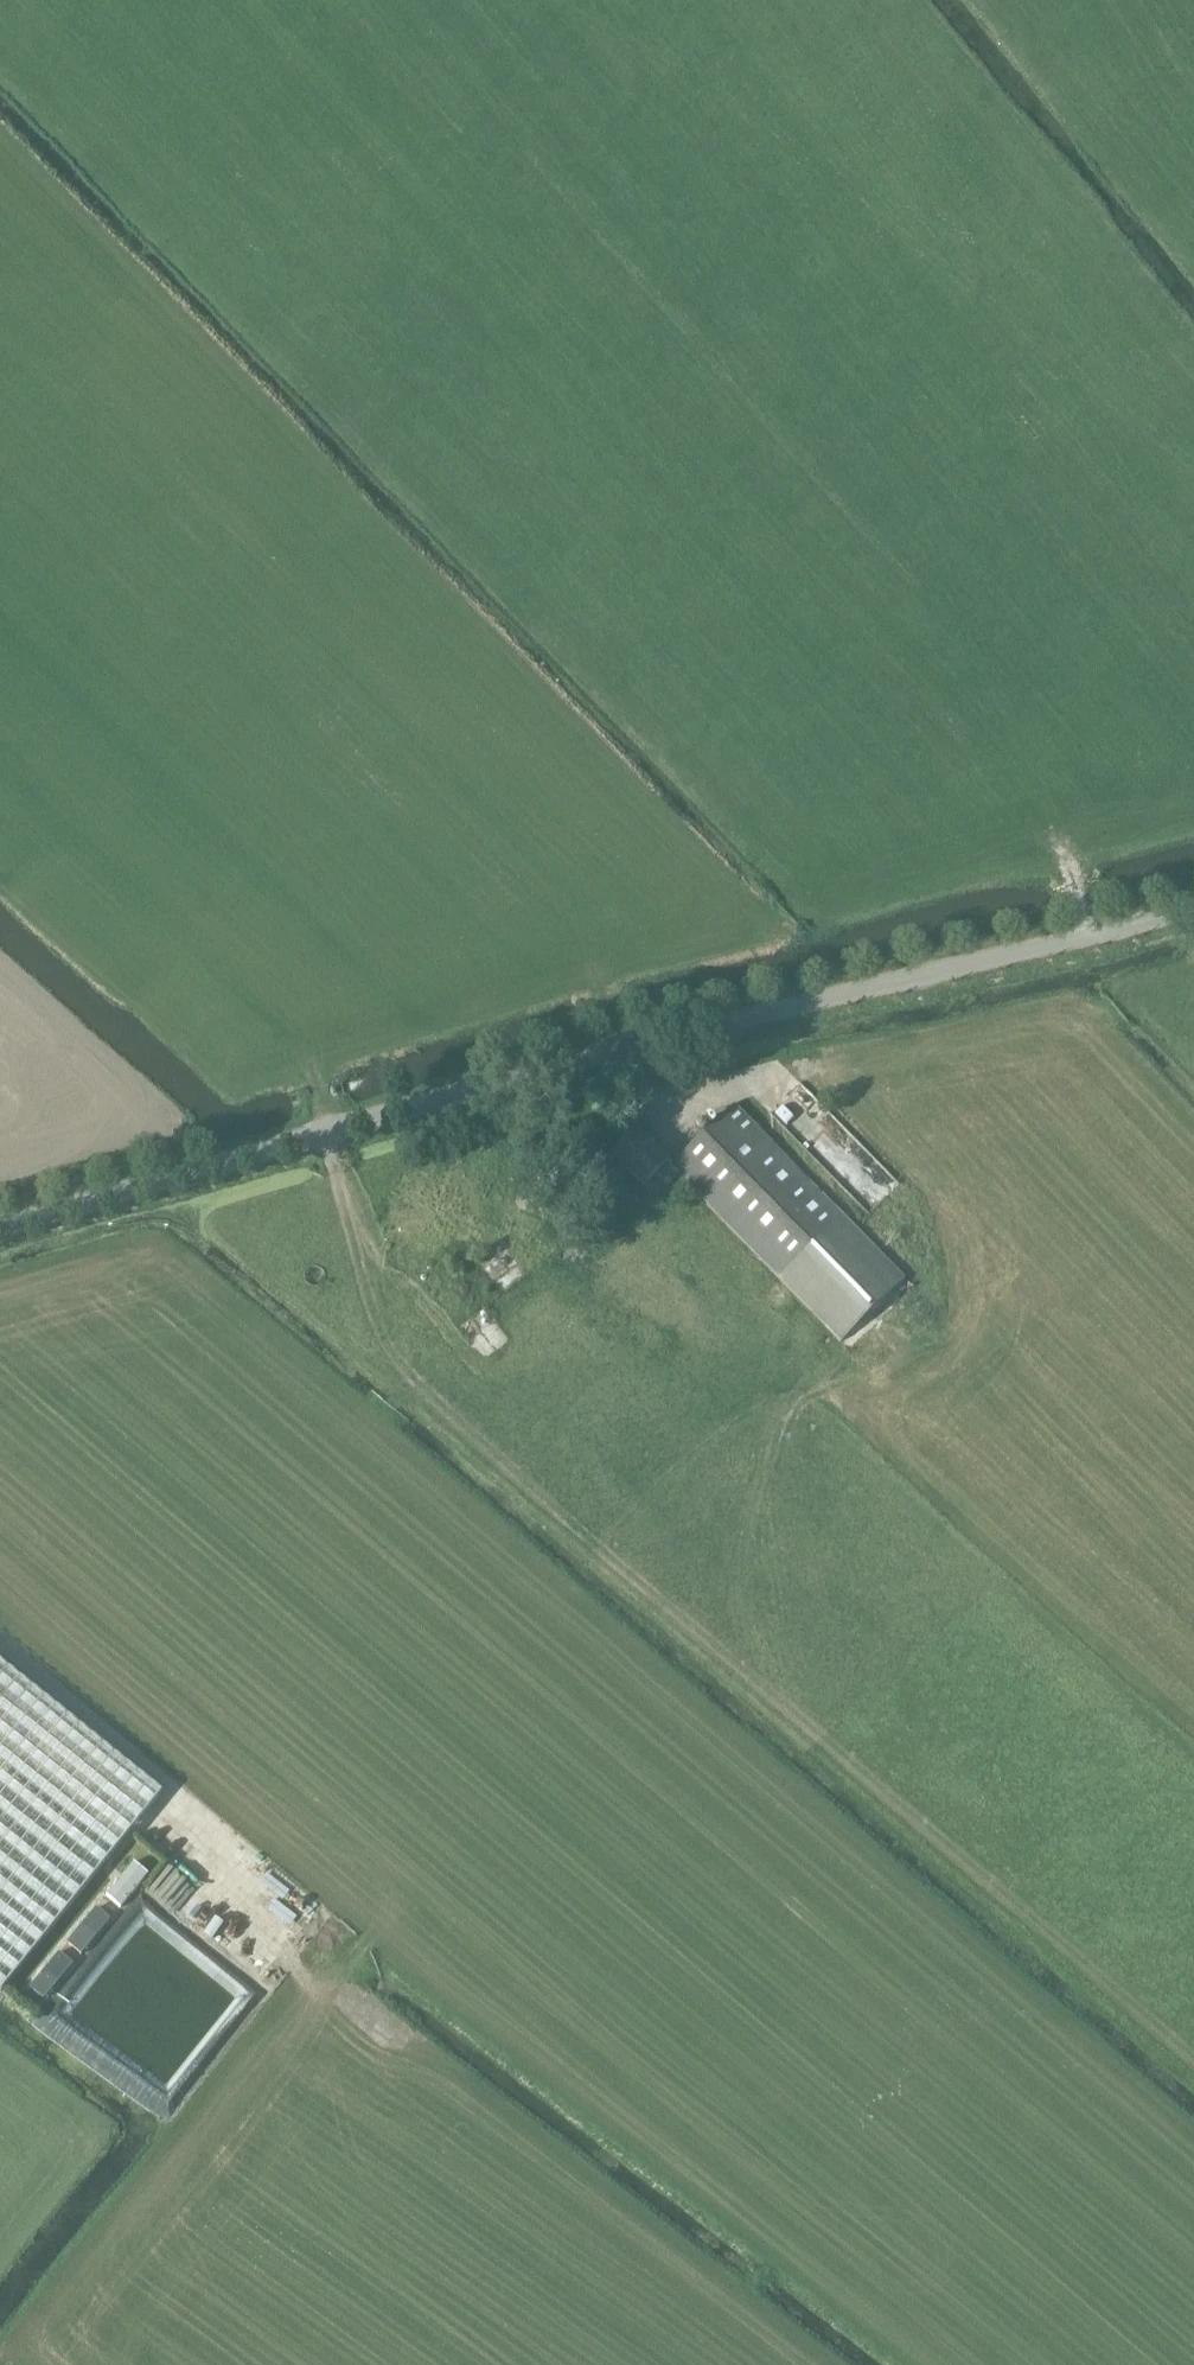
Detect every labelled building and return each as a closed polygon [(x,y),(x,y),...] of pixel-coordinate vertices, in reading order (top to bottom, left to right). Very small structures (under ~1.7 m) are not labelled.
[(840,1342),(905,1279),(735,1105),(672,1167),(637,1131),(611,1157),(643,1189),(658,1175),(668,1186),(678,1176),(840,1342)] [(792,1158),(803,1149),(766,1108),(756,1118),(792,1158)] [(127,1764),(0,1658),(0,1915),(127,1764)]
